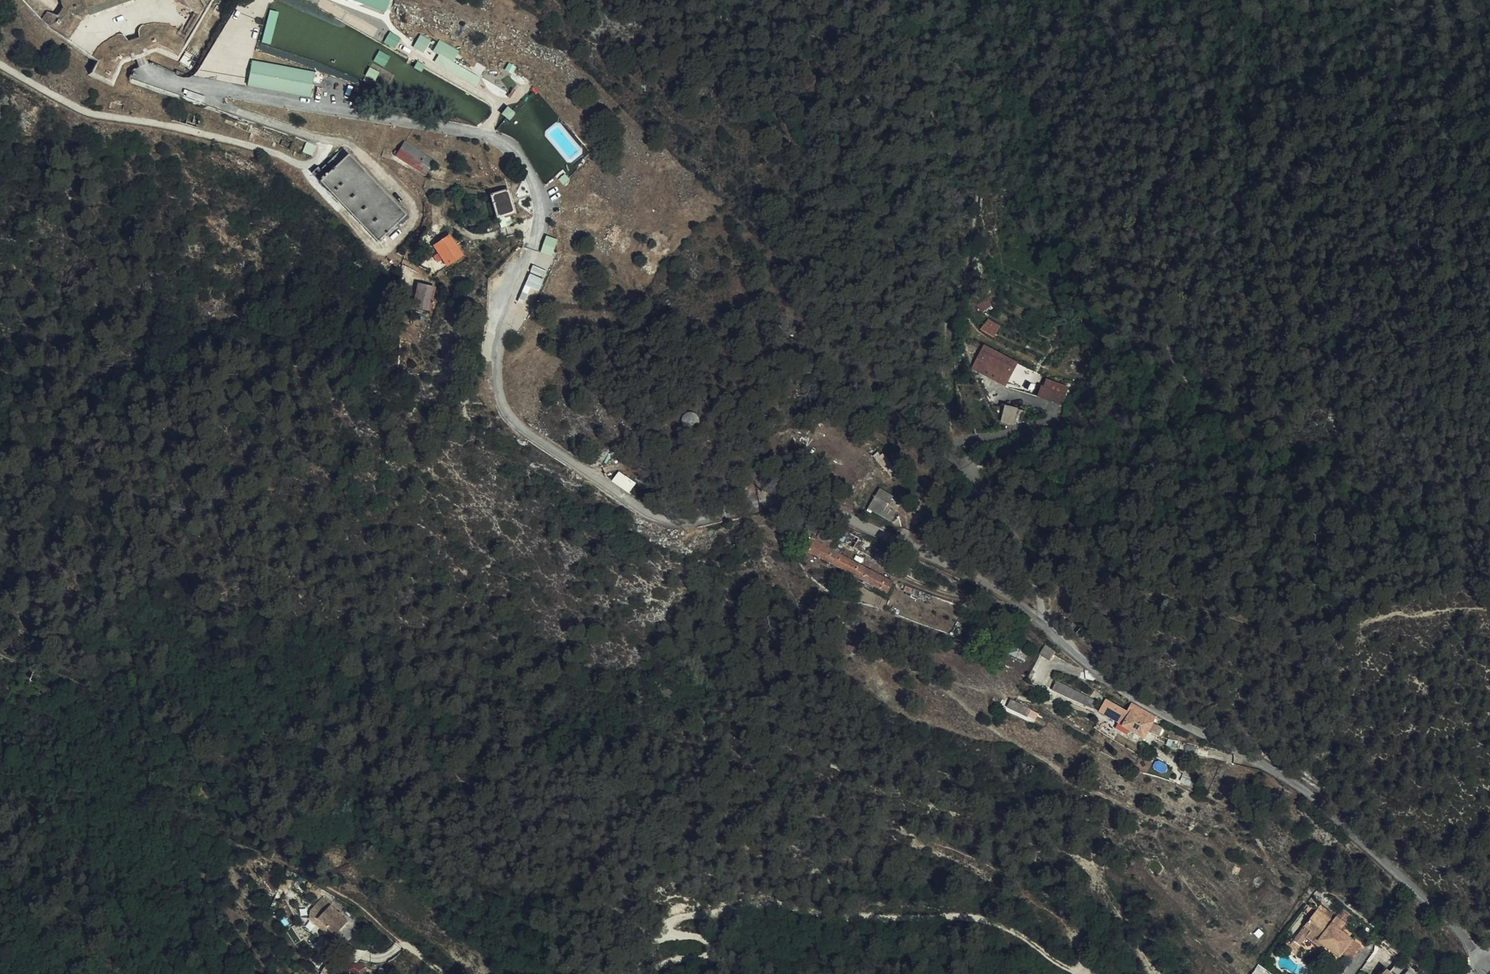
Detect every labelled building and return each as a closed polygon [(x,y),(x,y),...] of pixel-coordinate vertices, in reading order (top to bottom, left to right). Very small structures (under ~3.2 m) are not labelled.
[(46,35),(98,66),(91,78),(111,89),(122,65),(153,53),(176,63),(210,0),(17,0),(46,35)] [(391,0),(357,0),(387,11),(391,0)] [(270,43),(278,11),(271,10),(265,34),(267,34),(265,41),(270,43)] [(396,46),(400,36),(390,32),(386,42),(396,46)] [(413,46),(424,52),(431,39),(421,33),(413,46)] [(252,60),(248,85),(312,95),(316,70),(252,60)] [(403,141),(395,157),(427,174),(436,158),(403,141)] [(403,216),(348,157),(321,182),(377,241),(403,216)] [(508,188),(490,193),(497,216),(515,211),(508,188)] [(462,253),(450,233),(435,243),(447,263),(462,253)] [(542,251),(553,255),(559,238),(547,235),(542,251)] [(429,308),(434,285),(419,282),(414,305),(429,308)] [(988,317),(982,329),(995,336),(1001,325),(988,317)] [(986,369),(991,359),(983,355),(980,356),(976,362),(977,364),(986,369)] [(1001,377),(1008,380),(1013,370),(991,359),(986,369),(1001,377)] [(1006,383),(1008,380),(1001,377),(998,381),(994,379),(995,378),(981,370),(979,375),(1006,389),(1009,384),(1006,383)] [(1056,401),(1058,396),(1058,395),(1046,391),(1044,397),(1056,401)] [(806,427),(810,431),(815,426),(816,427),(827,417),(820,409),(809,419),(812,422),(806,427)] [(1020,426),(1019,411),(1005,411),(1006,427),(1020,426)] [(682,420),(681,424),(683,429),(687,432),(691,432),(695,431),(698,427),(699,423),(698,418),(694,415),(689,415),(685,416),(682,420)] [(887,471),(894,466),(885,454),(878,459),(887,471)] [(630,492),(637,482),(619,470),(613,481),(630,492)] [(894,496),(881,488),(870,507),(870,508),(869,509),(873,512),(874,510),(892,521),(897,512),(891,508),(893,505),(890,503),(894,496)] [(854,549),(860,538),(841,529),(835,539),(854,549)] [(887,594),(893,584),(809,538),(803,549),(887,594)] [(1055,652),(1046,646),(1040,657),(1050,663),(1055,652)] [(1057,684),(1053,692),(1093,710),(1096,703),(1057,684)] [(1105,699),(1095,693),(1093,697),(1104,703),(1105,699)] [(1031,711),(1011,702),(1009,707),(1028,716),(1031,711)] [(1153,726),(1156,719),(1141,712),(1141,710),(1132,705),(1127,713),(1106,702),(1099,714),(1119,726),(1118,728),(1122,731),(1123,729),(1144,742),(1148,734),(1159,740),(1163,730),(1153,726)] [(56,745),(56,758),(69,757),(67,745),(56,745)] [(56,758),(56,768),(70,768),(70,767),(69,757),(56,758)] [(57,778),(70,778),(70,768),(56,768),(57,778)] [(1199,775),(1188,769),(1179,788),(1190,793),(1199,775)] [(199,803),(205,796),(191,782),(184,788),(199,803)] [(1330,912),(1322,906),(1306,925),(1312,930),(1307,936),(1317,945),(1320,941),(1326,946),(1340,957),(1342,955),(1354,941),(1343,932),(1341,930),(1345,925),(1350,918),(1350,916),(1345,912),(1342,912),(1334,922),(1327,916),(1330,912)] [(329,933),(339,922),(320,907),(311,917),(329,933)] [(1312,930),(1306,925),(1294,940),(1295,941),(1300,944),(1307,936),(1312,930)] [(1300,944),(1295,941),(1292,945),(1289,949),(1298,956),(1304,947),(1300,944)] [(1362,949),(1354,941),(1342,955),(1351,962),(1362,949)] [(351,973),(352,973),(365,973),(366,963),(351,962),(351,973)] [(1399,964),(1389,973),(1410,973),(1399,964)]
